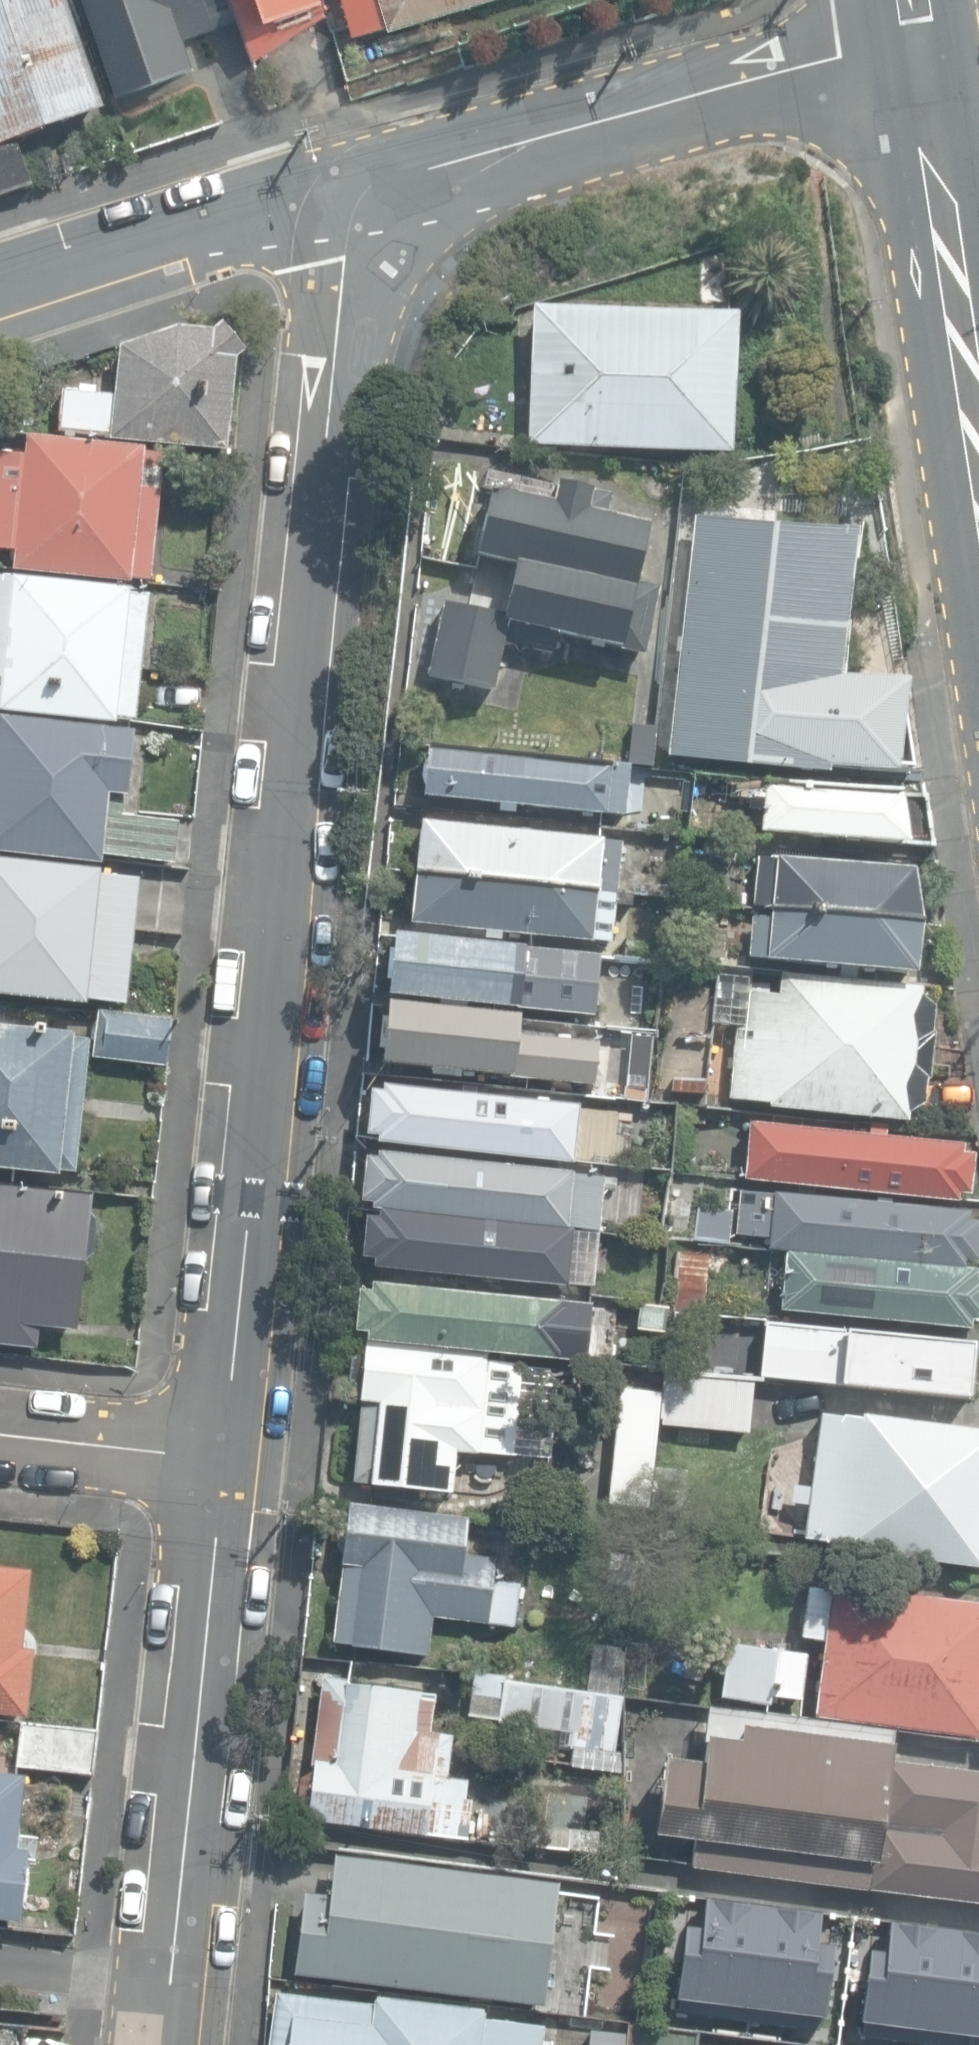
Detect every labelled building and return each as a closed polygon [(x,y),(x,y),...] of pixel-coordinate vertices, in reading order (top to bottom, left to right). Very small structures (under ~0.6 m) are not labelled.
[(63,0),(0,0),(0,151),(102,118),(63,0)] [(223,0),(76,0),(106,96),(191,69),(180,33),(229,18),(223,0)] [(255,20),(319,0),(249,0),(255,20)] [(353,45),(494,0),(339,0),(353,45)] [(740,306),(528,299),(523,436),(735,443),(740,306)] [(174,325),(117,346),(110,394),(60,387),(55,432),(220,449),(226,353),(212,331),(174,325)] [(0,440),(0,551),(11,552),(9,571),(146,583),(156,449),(0,440)] [(549,502),(483,486),(467,553),(509,563),(496,614),(637,647),(651,590),(633,586),(649,521),(614,513),(619,495),(555,480),(549,502)] [(850,531),(687,515),(664,756),(893,779),(903,680),(836,673),(850,531)] [(0,576),(0,709),(129,721),(141,591),(0,576)] [(508,625),(437,607),(420,672),(491,690),(508,625)] [(95,865),(103,801),(122,803),(131,729),(0,714),(0,854),(95,865)] [(621,818),(626,770),(422,748),(417,796),(621,818)] [(896,845),(890,794),(763,783),(758,832),(896,845)] [(617,840),(417,821),(408,918),(608,937),(617,840)] [(911,921),(900,868),(754,856),(748,963),(905,974),(911,921)] [(0,860),(0,992),(92,1001),(105,871),(0,860)] [(609,957),(384,937),(379,999),(603,1019),(609,957)] [(940,1002),(740,987),(725,1094),(931,1119),(940,1002)] [(518,1019),(377,1006),(371,1066),(596,1088),(600,1041),(516,1033),(518,1019)] [(72,1173),(80,1034),(0,1021),(0,1164),(72,1173)] [(601,1106),(379,1086),(378,1092),(365,1090),(361,1137),(375,1138),(374,1145),(596,1165),(601,1106)] [(962,1154),(963,1139),(751,1120),(745,1181),(956,1200),(957,1188),(970,1189),(973,1155),(962,1154)] [(673,1126),(648,1125),(644,1214),(669,1215),(673,1126)] [(595,1173),(373,1153),(372,1159),(360,1157),(356,1204),(369,1205),(369,1212),(590,1232),(595,1173)] [(0,1186),(0,1321),(76,1329),(88,1194),(0,1186)] [(968,1222),(969,1207),(740,1187),(735,1247),(961,1268),(962,1256),(975,1257),(978,1223),(968,1222)] [(592,1234),(370,1214),(369,1220),(357,1219),(352,1265),(366,1266),(366,1273),(587,1293),(592,1234)] [(715,1252),(676,1248),(670,1308),(709,1312),(715,1252)] [(976,1273),(764,1254),(758,1315),(968,1334),(970,1322),(978,1323),(978,1289),(975,1288),(976,1273)] [(589,1301),(366,1281),(366,1286),(353,1285),(349,1332),(363,1333),(362,1340),(584,1360),(589,1301)] [(967,1398),(972,1346),(763,1323),(757,1376),(967,1398)] [(478,1360),(360,1346),(340,1482),(442,1494),(455,1458),(508,1461),(515,1375),(478,1360)] [(746,1442),(750,1388),(661,1381),(656,1435),(746,1442)] [(820,1413),(803,1541),(978,1569),(978,1434),(820,1413)] [(461,1516),(344,1502),(326,1645),(422,1657),(426,1626),(511,1636),(520,1564),(456,1556),(461,1516)] [(0,1567),(0,1715),(22,1717),(36,1570),(0,1567)] [(828,1586),(822,1715),(978,1735),(978,1603),(828,1586)] [(798,1703),(803,1649),(713,1642),(708,1696),(798,1703)] [(448,1680),(330,1667),(321,1747),(306,1745),(298,1817),(466,1835),(471,1790),(438,1769),(448,1680)] [(615,1786),(626,1697),(479,1679),(473,1725),(566,1737),(561,1780),(615,1786)] [(659,1754),(653,1830),(694,1837),(694,1866),(978,1895),(978,1773),(896,1763),(901,1733),(707,1704),(702,1757),(659,1754)] [(0,1773),(0,1918),(20,1921),(32,1776),(0,1773)] [(534,2006),(551,1881),(330,1852),(325,1893),(299,1890),(288,1974),(534,2006)] [(837,1918),(696,1904),(684,2025),(825,2040),(837,1918)] [(881,1922),(868,2044),(876,2044),(978,2044),(978,1932),(881,1922)] [(371,2000),(369,2022),(287,2014),(284,2044),(544,2044),(547,2018),(371,2000)] [(632,2023),(630,2044),(695,2044),(696,2033),(632,2023)]
